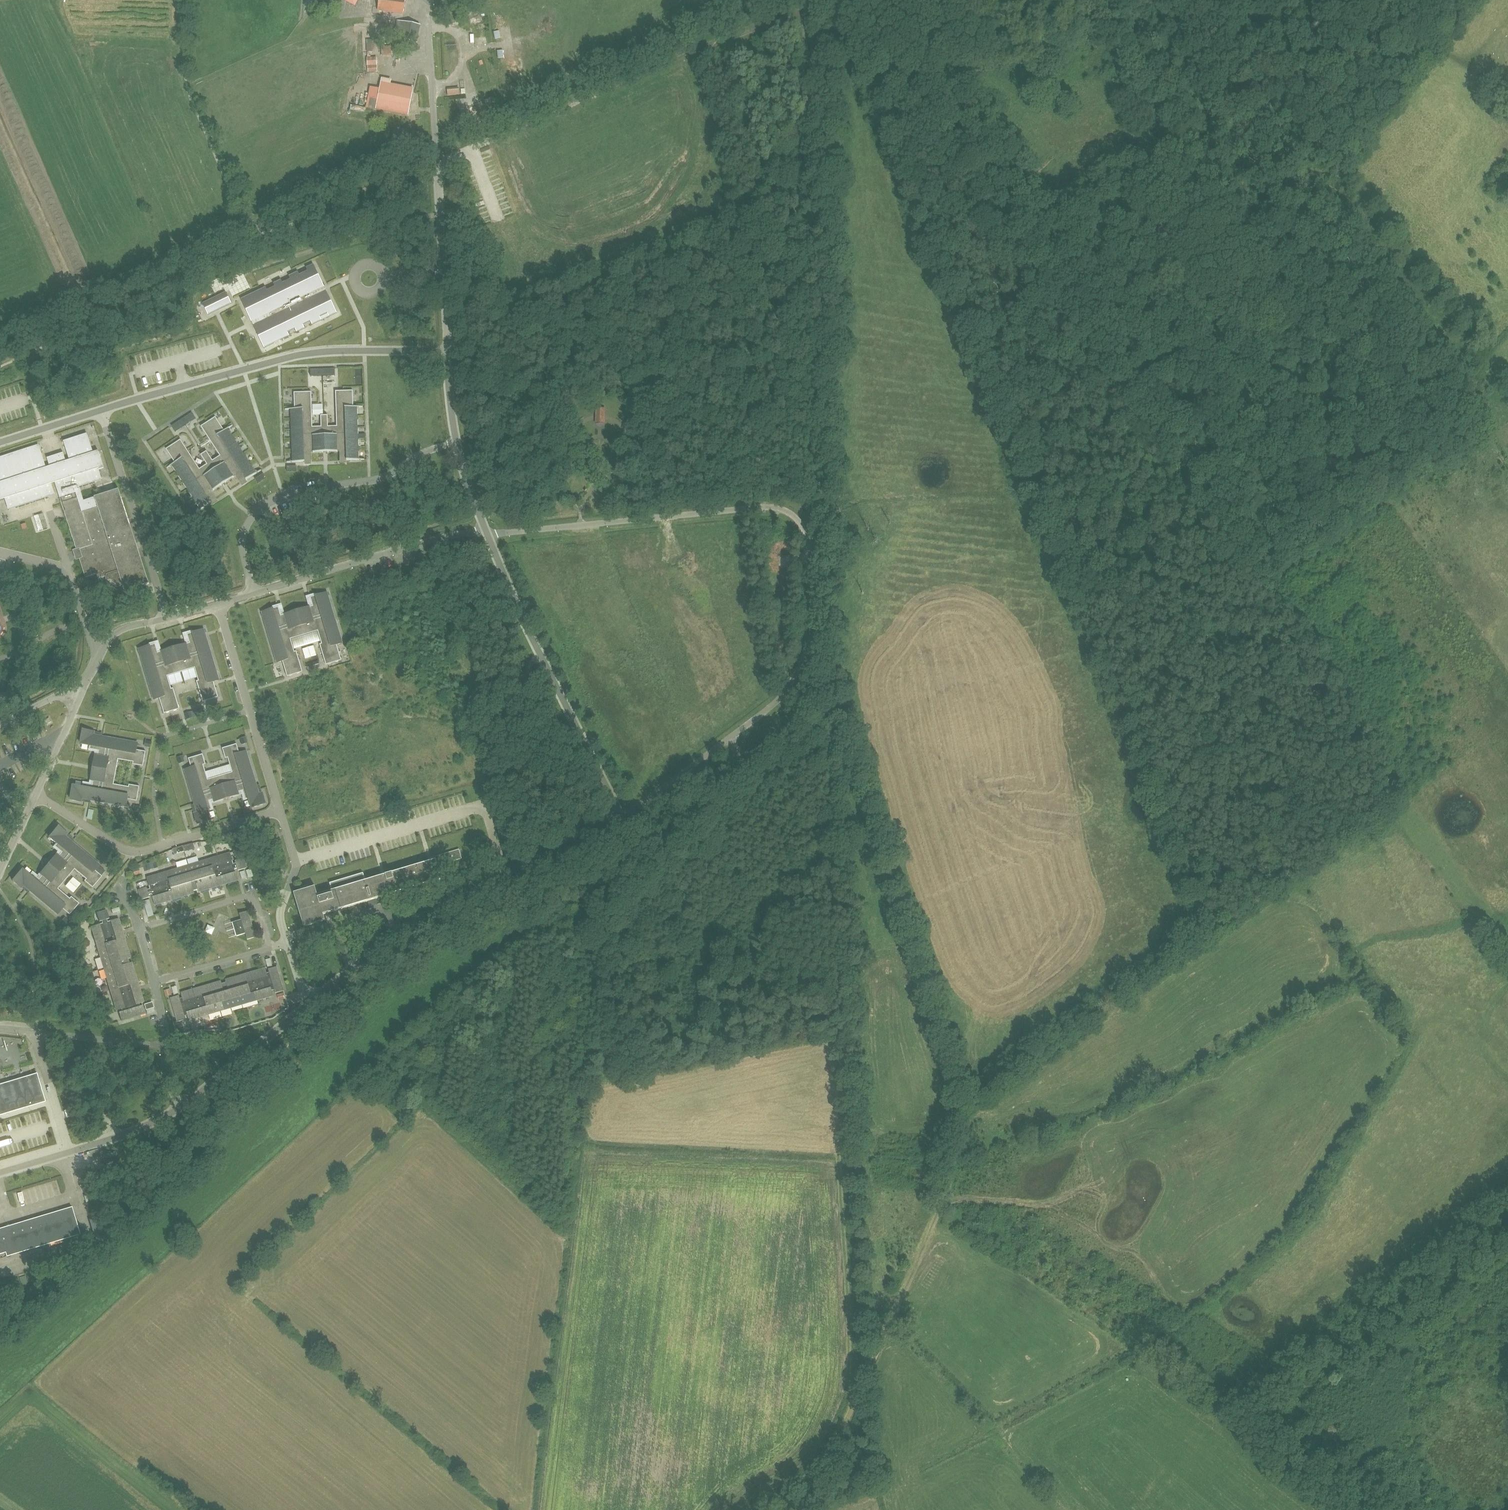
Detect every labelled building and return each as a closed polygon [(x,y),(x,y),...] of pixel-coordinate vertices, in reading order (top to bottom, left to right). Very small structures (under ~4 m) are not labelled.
[(404,14),(406,0),(379,0),(378,10),(404,14)] [(398,21),(394,39),(417,43),(420,26),(398,21)] [(382,78),(380,89),(376,107),(408,114),(413,89),(391,84),(391,80),(382,78)] [(323,288),(324,287),(324,286),(316,271),(301,278),(298,273),(298,272),(289,276),(289,277),(292,283),(284,286),(281,281),(282,281),(281,280),(273,284),(274,285),(274,284),(277,290),(269,294),(266,288),(266,287),(241,299),(241,300),(248,314),(258,308),(268,329),(257,334),(264,347),(264,348),(289,336),(289,335),(286,330),(294,326),(297,332),(297,333),(305,329),(304,328),(301,322),(309,319),(312,324),(312,325),(322,321),(321,320),(318,314),(326,310),(329,316),(329,317),(337,313),(337,312),(336,312),(330,299),(329,300),(325,292),(327,292),(326,291),(324,292),(323,288)] [(226,292),(195,306),(203,322),(233,307),(226,292)] [(292,462),(311,462),(310,453),(340,452),(341,461),(359,460),(358,407),(353,407),(353,391),(336,391),(337,426),(328,427),(328,415),(321,416),(321,427),(312,427),(311,392),(294,393),(295,409),(290,409),(292,462)] [(196,419),(192,413),(172,426),(175,432),(196,419)] [(200,510),(216,500),(211,492),(236,476),(241,483),(257,473),(228,428),(224,431),(215,417),(201,427),(220,456),(213,461),(207,451),(201,455),(207,464),(200,469),(181,440),(166,449),(175,463),(171,465),(200,510)] [(64,441),(70,460),(66,461),(64,453),(48,459),(50,467),(47,468),(41,452),(39,444),(32,447),(0,457),(0,500),(5,499),(6,503),(9,511),(16,508),(48,497),(55,496),(53,488),(52,484),(58,482),(62,497),(60,497),(85,577),(118,567),(125,591),(150,584),(120,490),(84,501),(79,488),(95,482),(102,481),(100,473),(99,469),(104,467),(99,451),(94,452),(90,440),(87,433),(80,436),(64,441)] [(39,532),(48,529),(46,522),(37,525),(39,532)] [(309,607),(285,614),(285,615),(281,616),(281,614),(280,614),(278,607),(273,609),(262,612),(278,663),(284,661),(285,664),(284,665),(287,677),(303,672),(297,651),(295,652),(291,639),(318,631),(322,644),(320,644),(326,665),(342,661),(338,649),(336,649),(335,645),(342,643),(326,593),(316,596),(310,598),(312,604),(313,606),(309,607)] [(150,646),(139,649),(155,700),(161,698),(162,701),(161,702),(164,714),(180,709),(173,688),(172,689),(168,676),(195,668),(199,681),(197,681),(203,702),(218,698),(215,686),(213,686),(212,683),(219,681),(203,630),(193,633),(187,635),(189,641),(190,643),(162,652),(158,653),(158,651),(157,651),(155,644),(150,646)] [(84,784),(83,787),(73,786),(71,800),(81,802),(82,798),(127,806),(128,800),(137,801),(140,787),(129,785),(129,787),(114,784),(118,760),(133,762),(133,765),(143,766),(146,752),(137,750),(138,744),(93,736),(94,732),(83,730),(81,744),(90,746),(90,750),(99,751),(98,756),(95,755),(91,780),(93,781),(93,786),(84,784)] [(215,802),(239,795),(238,792),(243,791),(245,800),(249,799),(252,808),(266,804),(263,794),(259,795),(246,751),(239,753),(237,744),(222,748),(226,759),(228,758),(232,772),(208,780),(204,765),(206,765),(203,754),(189,759),(191,768),(185,770),(198,813),(194,814),(197,824),(211,820),(209,811),(212,810),(209,801),(214,800),(215,802)] [(32,873),(29,876),(22,870),(12,881),(21,888),(23,885),(58,914),(62,909),(69,915),(79,904),(71,897),(69,899),(58,889),(74,870),(85,879),(84,881),(92,888),(102,877),(94,871),(99,866),(64,836),(67,833),(58,826),(49,838),(56,844),(54,847),(61,853),(58,856),(56,855),(50,862),(40,874),(42,876),(38,879),(32,873)] [(431,857),(432,860),(365,880),(363,873),(330,883),(332,890),(318,895),(315,886),(294,893),(304,926),(325,920),(323,914),(333,911),(334,911),(378,898),(379,901),(387,898),(386,895),(441,879),(437,865),(461,858),(458,849),(431,857)] [(236,863),(234,864),(230,853),(147,878),(150,889),(148,890),(147,887),(138,890),(141,900),(150,897),(149,895),(152,894),(155,905),(195,893),(194,891),(198,890),(199,892),(238,880),(235,869),(238,868),(238,870),(247,868),(244,858),(235,861),(236,863)] [(118,918),(107,922),(106,920),(109,919),(106,910),(96,913),(100,924),(91,927),(116,1010),(118,1010),(121,1021),(145,1013),(142,1003),(144,1002),(118,918)] [(232,922),(237,936),(245,933),(247,939),(256,937),(248,911),(239,913),(241,920),(232,922)] [(61,922),(66,926),(69,921),(65,918),(61,922)] [(83,924),(81,918),(75,920),(77,926),(83,924)] [(171,998),(178,1022),(189,1018),(189,1020),(273,995),(273,993),(284,990),(277,966),(266,970),(265,968),(181,993),(182,994),(171,998)] [(45,1101),(37,1073),(0,1084),(0,1115),(45,1101)] [(90,1169),(76,1173),(96,1242),(109,1238),(97,1199),(99,1199),(90,1169)] [(5,1253),(6,1257),(10,1255),(80,1235),(72,1207),(0,1228),(0,1254),(5,1253)]
